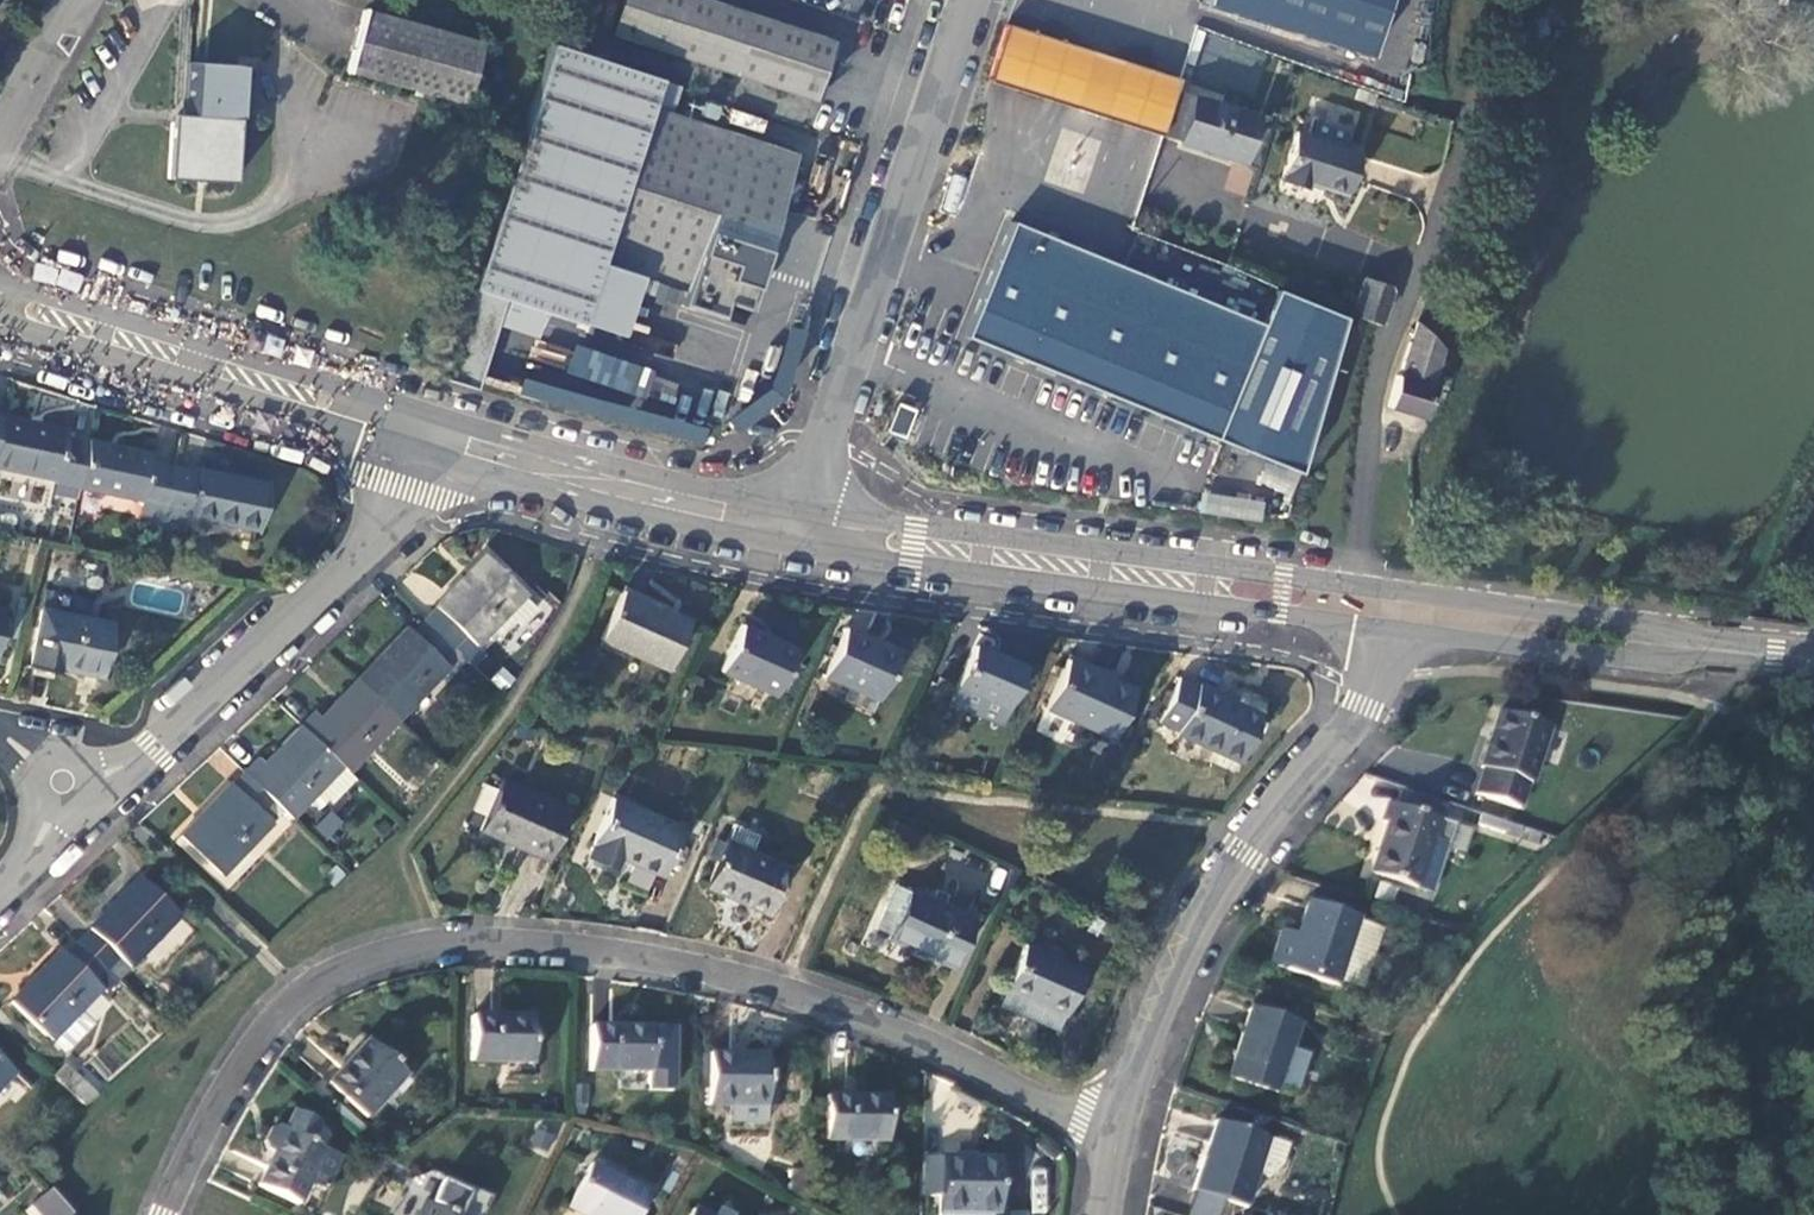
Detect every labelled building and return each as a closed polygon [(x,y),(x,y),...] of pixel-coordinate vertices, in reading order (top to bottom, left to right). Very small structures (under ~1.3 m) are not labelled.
[(703,0),(622,0),(612,34),(819,97),(837,40),(703,0)] [(1201,3),(1368,57),(1387,0),(1202,0),(1201,3)] [(364,15),(347,74),(461,107),(477,47),(364,15)] [(543,44),(464,286),(574,321),(593,261),(644,106),(653,79),(543,44)] [(171,118),(168,181),(233,184),(236,123),(240,123),(243,68),(192,66),(189,119),(171,118)] [(1264,117),(1185,95),(1172,139),(1251,162),(1264,117)] [(719,318),(724,304),(743,310),(793,156),(644,106),(593,261),(632,274),(682,290),(677,305),(719,318)] [(1354,191),(1366,149),(1347,144),(1352,127),(1320,117),(1315,134),(1303,131),(1289,180),(1314,188),(1316,180),(1354,191)] [(1225,190),(1245,196),(1252,169),(1232,164),(1225,190)] [(1262,326),(1013,224),(967,338),(1078,383),(1133,407),(1215,440),(1262,326)] [(613,334),(632,274),(593,261),(574,321),(613,334)] [(1366,278),(1355,316),(1378,324),(1380,324),(1392,287),(1366,278)] [(561,361),(574,321),(464,286),(451,325),(561,361)] [(1427,383),(1438,346),(1418,324),(1401,377),(1398,376),(1391,406),(1421,415),(1430,384),(1427,383)] [(1126,423),(1133,407),(1078,383),(1070,401),(1126,423)] [(908,438),(918,408),(899,402),(889,431),(908,438)] [(79,490),(87,449),(62,444),(65,433),(4,420),(0,439),(0,468),(55,479),(54,484),(79,490)] [(154,457),(88,444),(87,449),(79,490),(143,503),(139,523),(163,527),(174,473),(152,468),(154,457)] [(199,478),(174,473),(163,527),(177,530),(180,515),(189,517),(260,531),(268,488),(200,474),(199,478)] [(185,532),(189,517),(180,515),(177,530),(185,532)] [(439,607),(427,620),(455,647),(468,634),(479,644),(493,630),(499,636),(513,621),(520,627),(536,611),(524,598),(527,595),(486,555),(437,605),(439,607)] [(692,624),(626,595),(605,640),(671,669),(692,624)] [(112,626),(43,611),(31,668),(58,673),(59,667),(101,676),(112,626)] [(442,661),(455,647),(427,620),(413,634),(408,629),(360,677),(401,718),(426,693),(450,669),(442,661)] [(797,649),(743,626),(723,671),(776,694),(797,649)] [(900,652),(845,628),(824,675),(849,686),(843,700),(870,712),(876,698),(879,699),(900,652)] [(484,650),(479,644),(468,634),(455,647),(472,663),(484,650)] [(1020,668),(971,645),(955,683),(1003,706),(1020,668)] [(434,701),(472,663),(455,647),(442,661),(450,669),(426,693),(434,701)] [(1130,689),(1066,659),(1044,707),(1108,737),(1130,689)] [(1238,758),(1267,696),(1241,684),(1235,698),(1197,680),(1196,682),(1178,674),(1158,719),(1175,727),(1174,729),(1238,758)] [(351,770),(401,718),(360,677),(321,717),(315,711),(304,723),(351,770)] [(1553,727),(1507,709),(1486,765),(1489,766),(1480,790),(1519,805),(1529,780),(1532,782),(1553,727)] [(335,804),(359,779),(351,770),(304,723),(265,763),(260,758),(247,771),(285,808),(295,818),(313,799),(323,809),(331,800),(335,804)] [(223,871),(285,808),(247,771),(233,785),(231,783),(183,832),(223,871)] [(573,810),(505,781),(485,829),(553,858),(573,810)] [(1438,799),(1403,787),(1398,805),(1387,802),(1382,820),(1388,822),(1371,873),(1433,891),(1448,839),(1437,835),(1443,818),(1433,815),(1438,799)] [(681,826),(614,796),(589,854),(616,866),(622,854),(661,871),(681,826)] [(328,840),(345,824),(331,810),(315,827),(328,840)] [(1504,831),(1507,823),(1481,814),(1479,822),(1504,831)] [(1453,821),(1443,818),(1437,835),(1448,839),(1453,821)] [(707,885),(770,913),(790,867),(751,850),(759,832),(735,822),(707,885)] [(1518,835),(1520,827),(1507,823),(1504,831),(1518,835)] [(97,932),(83,946),(119,981),(182,918),(142,879),(93,929),(97,932)] [(1397,888),(1380,883),(1376,897),(1394,901),(1397,888)] [(971,917),(911,889),(890,936),(950,963),(971,917)] [(1357,916),(1308,901),(1296,938),(1294,945),(1279,940),(1271,965),(1334,985),(1335,980),(1359,988),(1378,926),(1356,919),(1357,916)] [(1281,934),(1279,940),(1294,945),(1296,938),(1281,934)] [(1083,969),(1026,943),(996,1008),(1054,1034),(1083,969)] [(55,1039),(56,1038),(68,1050),(94,1023),(82,1012),(103,991),(107,994),(119,981),(83,946),(69,960),(63,953),(16,1001),(55,1039)] [(1297,1022),(1250,1007),(1228,1078),(1274,1092),(1277,1084),(1295,1088),(1306,1053),(1289,1047),(1297,1022)] [(529,1017),(469,1016),(468,1060),(528,1062),(529,1017)] [(419,1057),(379,1022),(329,1078),(369,1113),(419,1057)] [(670,1027),(588,1026),(587,1070),(649,1071),(649,1090),(670,1090),(670,1027)] [(763,1053),(706,1053),(706,1104),(728,1104),(727,1122),(763,1122),(763,1053)] [(18,1074),(0,1056),(0,1092),(18,1074)] [(73,1071),(62,1082),(84,1104),(96,1093),(73,1071)] [(583,1101),(584,1083),(574,1083),(573,1101),(583,1101)] [(885,1096),(826,1094),(824,1139),(884,1140),(885,1096)] [(348,1108),(342,1115),(356,1127),(362,1119),(348,1108)] [(310,1143),(320,1124),(294,1111),(285,1130),(279,1126),(271,1129),(264,1142),(267,1150),(274,1153),(258,1186),(298,1205),(310,1182),(325,1189),(341,1158),(310,1143)] [(1233,1201),(1240,1203),(1250,1171),(1264,1176),(1268,1161),(1275,1163),(1282,1141),(1210,1119),(1189,1188),(1191,1188),(1233,1201)] [(938,1194),(938,1214),(989,1214),(989,1211),(997,1211),(997,1158),(957,1158),(957,1154),(920,1155),(919,1194),(938,1194)] [(589,1162),(568,1206),(587,1214),(635,1214),(647,1191),(589,1162)] [(798,1164),(782,1165),(783,1186),(798,1185),(798,1164)] [(416,1214),(482,1214),(490,1198),(451,1179),(438,1207),(424,1200),(416,1214)] [(48,1187),(30,1204),(40,1214),(71,1214),(48,1187)] [(1233,1201),(1191,1188),(1183,1214),(1229,1214),(1233,1201)]
